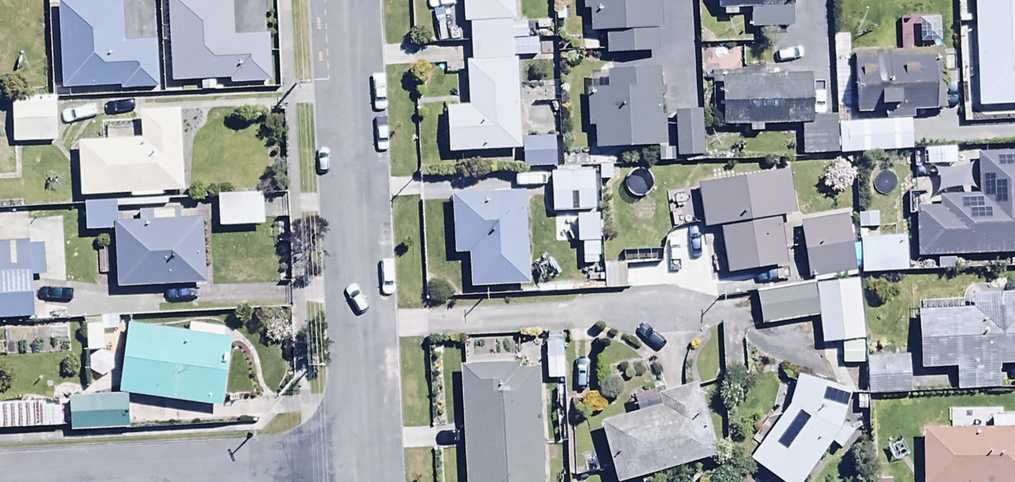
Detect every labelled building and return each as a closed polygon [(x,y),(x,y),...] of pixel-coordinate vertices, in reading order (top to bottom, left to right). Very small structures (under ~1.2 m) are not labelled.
[(171,86),(229,84),(229,89),(271,87),(269,37),(232,39),(230,0),(168,0),(171,86)] [(512,44),(511,0),(463,0),(464,26),(471,26),(471,64),(466,64),(467,110),(447,111),(448,156),(520,154),(518,65),(513,65),(513,60),(537,59),(536,44),(512,44)] [(656,0),(583,0),(584,14),(589,14),(590,38),(605,38),(606,58),(658,55),(657,31),(662,31),(660,4),(656,4),(656,0)] [(794,0),(719,0),(720,14),(723,14),(724,20),(739,19),(738,13),(751,13),(752,32),(795,31),(794,0)] [(977,109),(1014,108),(1014,0),(973,0),(977,109)] [(122,1),(59,4),(63,94),(119,91),(119,95),(157,93),(154,43),(124,45),(122,1)] [(944,55),(854,56),(855,116),(885,116),(885,122),(916,122),(916,113),(945,113),(944,55)] [(594,130),(595,152),(668,149),(667,122),(661,122),(659,75),(607,77),(607,80),(592,80),(593,94),(587,94),(588,130),(594,130)] [(812,77),(722,80),(724,131),(750,130),(750,137),(764,137),(764,130),(802,129),(803,159),(839,157),(837,119),(814,119),(812,77)] [(55,98),(11,100),(13,147),(57,145),(55,98)] [(141,142),(78,145),(81,200),(131,198),(131,203),(162,201),(161,198),(183,197),(179,113),(140,115),(141,142)] [(707,160),(704,114),(676,116),(679,163),(707,160)] [(911,124),(840,125),(840,156),(912,155),(911,124)] [(555,138),(523,140),(524,171),(557,169),(555,138)] [(956,152),(920,152),(920,169),(956,169),(956,152)] [(917,258),(1014,257),(1014,158),(977,158),(978,198),(939,199),(939,209),(916,209),(917,258)] [(595,173),(550,176),(552,217),(580,216),(581,234),(599,233),(595,173)] [(791,175),(697,187),(703,232),(721,230),(727,278),(788,270),(782,222),(797,220),(791,175)] [(531,289),(525,195),(451,200),(454,257),(468,257),(471,293),(531,289)] [(261,196),(217,198),(218,232),(262,231),(261,196)] [(138,225),(114,226),(117,291),(206,287),(203,222),(181,223),(180,214),(138,216),(138,225)] [(849,216),(800,223),(809,283),(858,275),(849,216)] [(909,241),(860,241),(860,276),(909,276),(909,241)] [(0,245),(0,323),(34,321),(30,243),(0,245)] [(858,282),(816,286),(823,348),(865,344),(858,282)] [(756,296),(761,328),(817,319),(812,288),(756,296)] [(917,314),(920,372),(955,371),(956,394),(998,392),(997,367),(1014,366),(1014,297),(971,300),(972,311),(917,314)] [(187,336),(127,327),(116,395),(220,411),(232,334),(188,327),(187,336)] [(546,336),(547,382),(565,382),(564,336),(546,336)] [(868,397),(866,360),(836,360),(856,397),(868,397)] [(866,360),(868,397),(910,397),(910,361),(866,360)] [(461,367),(464,454),(459,454),(460,480),(466,480),(466,481),(545,481),(541,371),(522,372),(522,365),(461,367)] [(797,380),(788,412),(750,465),(774,481),(807,481),(831,449),(847,454),(854,432),(840,427),(849,396),(797,380)] [(599,425),(615,481),(651,481),(650,479),(716,461),(697,389),(661,399),(660,392),(632,399),(636,415),(599,425)] [(127,399),(69,400),(69,433),(128,432),(127,399)] [(62,431),(62,409),(44,409),(44,403),(18,404),(18,407),(0,407),(0,432),(62,431)] [(922,431),(922,481),(1014,481),(1014,419),(990,419),(990,430),(922,431)]
